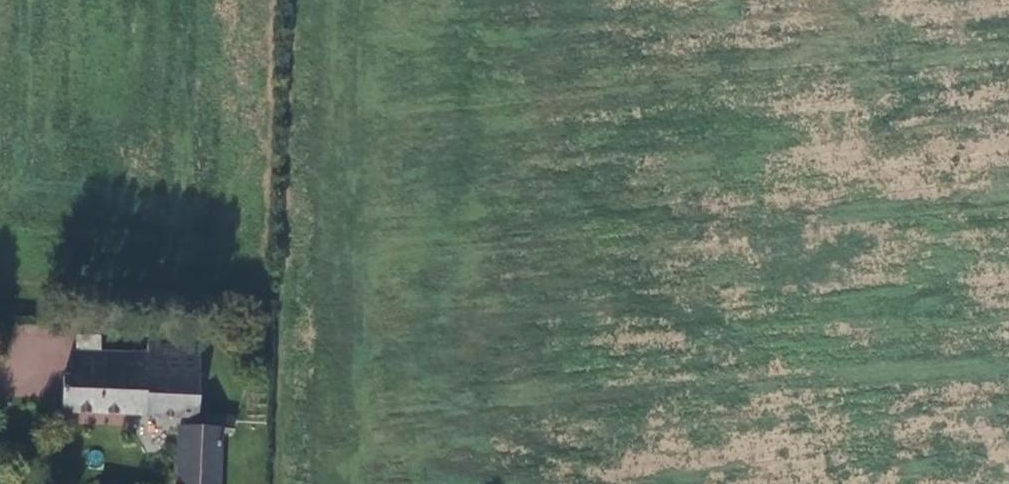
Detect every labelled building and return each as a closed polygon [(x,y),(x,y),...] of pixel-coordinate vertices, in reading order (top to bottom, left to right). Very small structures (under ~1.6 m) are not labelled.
[(147,358),(71,354),(69,379),(62,379),(61,414),(196,420),(198,349),(148,346),(147,358)] [(176,483),(218,483),(219,433),(231,432),(231,419),(202,418),(201,431),(177,431),(176,483)]
